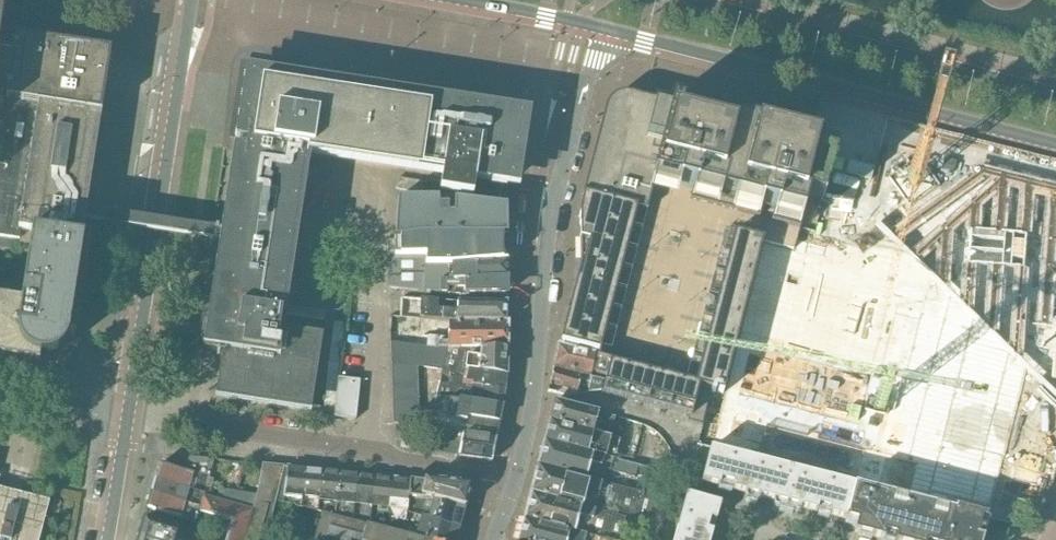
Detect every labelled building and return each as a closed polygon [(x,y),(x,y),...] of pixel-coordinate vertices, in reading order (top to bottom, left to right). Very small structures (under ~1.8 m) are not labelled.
[(2,124),(0,137),(0,237),(19,240),(21,230),(32,231),(82,239),(84,225),(87,210),(111,52),(16,37),(18,24),(25,25),(24,19),(21,13),(18,8),(14,2),(12,0),(0,0),(0,123),(2,124)] [(242,63),(230,140),(239,141),(246,142),(308,151),(311,151),(385,163),(442,172),(440,185),(427,183),(426,191),(470,198),(472,198),(472,197),(507,203),(508,202),(511,180),(520,124),(521,114),(504,111),(323,84),(323,82),(323,75),(242,63)] [(585,187),(583,195),(585,195),(637,209),(636,210),(646,212),(647,212),(649,213),(644,232),(639,252),(633,272),(628,292),(623,312),(618,332),(614,347),(612,354),(600,351),(599,353),(598,352),(593,373),(607,377),(603,393),(604,393),(612,363),(633,369),(654,374),(676,380),(695,385),(700,386),(692,416),(690,416),(688,422),(704,427),(708,428),(710,418),(714,419),(717,420),(763,242),(794,250),(797,238),(799,230),(801,221),(807,199),(822,203),(834,160),(818,156),(819,153),(821,144),(803,139),(799,138),(796,137),(778,133),(755,127),(752,126),(749,125),(745,124),(712,116),(674,106),(661,102),(657,101),(654,100),(642,97),(638,96),(635,96),(631,94),(629,94),(627,94),(625,94),(624,94),(621,94),(619,95),(617,96),(614,97),(612,99),(610,100),(609,102),(608,103),(607,105),(606,108),(598,136),(597,142),(585,187)] [(246,142),(245,148),(234,146),(222,219),(217,218),(215,230),(213,245),(209,265),(209,267),(196,349),(202,350),(206,353),(221,356),(215,397),(311,411),(323,335),(284,329),(311,151),(308,151),(246,142)] [(710,447),(854,484),(987,517),(987,518),(989,518),(1008,443),(1032,448),(1055,434),(1055,182),(1007,169),(999,177),(974,172),(892,231),(884,220),(842,249),(797,238),(794,250),(763,242),(717,420),(710,447)] [(395,189),(421,193),(423,182),(397,178),(395,189)] [(580,215),(582,216),(644,232),(649,213),(647,212),(646,212),(636,210),(637,209),(585,195),(583,195),(583,196),(580,215)] [(507,236),(507,207),(442,199),(397,199),(394,240),(423,236),(425,236),(482,236),(507,236)] [(87,210),(84,225),(155,236),(213,245),(215,230),(157,221),(87,210)] [(580,215),(579,218),(580,237),(582,237),(639,252),(644,232),(582,216),(580,215)] [(39,364),(40,359),(45,359),(50,358),(55,357),(59,354),(63,351),(66,347),(68,342),(70,337),(75,338),(90,241),(82,239),(32,231),(24,286),(7,283),(5,300),(0,299),(0,358),(39,364)] [(394,240),(387,241),(388,257),(425,256),(425,265),(447,264),(507,261),(507,243),(507,236),(482,236),(425,236),(423,236),(394,240)] [(582,237),(580,237),(580,258),(582,259),(633,272),(639,252),(582,237)] [(12,250),(13,240),(0,238),(0,248),(12,250)] [(389,289),(440,294),(440,281),(448,281),(447,264),(425,265),(425,256),(388,257),(389,289)] [(580,261),(577,279),(579,279),(628,292),(633,272),(582,259),(580,258),(580,261)] [(508,261),(507,261),(447,264),(448,281),(507,278),(508,278),(508,261)] [(464,289),(464,294),(506,294),(507,278),(448,281),(440,281),(440,294),(455,294),(455,289),(464,289)] [(577,280),(572,299),(574,300),(623,312),(628,292),(579,279),(577,279),(577,280)] [(458,303),(421,300),(401,298),(400,317),(419,319),(456,322),(505,322),(506,303),(458,303)] [(572,299),(566,319),(569,320),(606,329),(618,332),(623,312),(574,300),(572,299)] [(505,322),(456,322),(419,319),(400,317),(390,317),(390,329),(391,342),(411,343),(423,346),(448,348),(469,348),(481,348),(508,347),(508,322),(505,322)] [(566,319),(560,343),(563,343),(598,352),(599,353),(600,351),(612,354),(614,347),(618,332),(606,329),(569,320),(566,319)] [(392,375),(392,384),(392,389),(392,402),(393,414),(393,424),(420,428),(418,366),(443,370),(443,369),(448,348),(423,346),(411,343),(391,342),(391,347),(392,362),(392,375)] [(595,353),(562,344),(559,344),(553,368),(589,377),(589,375),(595,353)] [(507,375),(508,347),(481,348),(469,348),(468,356),(466,369),(507,375)] [(505,391),(507,375),(466,369),(468,356),(469,348),(448,348),(443,369),(461,374),(465,376),(463,384),(505,391)] [(604,393),(625,399),(633,369),(612,363),(604,393)] [(548,391),(558,393),(564,395),(576,395),(579,380),(587,382),(589,377),(553,368),(548,391)] [(503,406),(505,391),(463,384),(465,376),(461,374),(443,369),(443,370),(441,382),(437,397),(436,397),(434,417),(437,417),(435,428),(463,433),(466,418),(500,422),(503,406)] [(625,399),(646,404),(654,374),(633,369),(625,399)] [(646,404),(668,410),(676,380),(654,374),(646,404)] [(589,375),(589,377),(587,382),(590,382),(603,385),(604,378),(589,375)] [(334,417),(356,420),(360,381),(339,379),(334,417)] [(676,380),(668,410),(690,416),(692,416),(700,386),(695,385),(676,380)] [(590,382),(588,392),(602,390),(602,389),(603,385),(590,382)] [(555,401),(550,422),(592,433),(595,422),(612,426),(615,417),(555,401)] [(496,438),(500,422),(466,418),(463,433),(496,438)] [(550,422),(544,442),(614,459),(619,440),(592,433),(550,422)] [(492,460),(496,438),(463,433),(435,428),(431,452),(445,454),(460,456),(492,460)] [(544,442),(544,443),(538,466),(674,500),(682,476),(651,470),(617,460),(614,459),(544,442)] [(701,482),(834,516),(845,519),(854,484),(710,448),(701,482)] [(160,465),(156,478),(205,493),(209,478),(210,478),(215,460),(190,457),(186,473),(160,465)] [(276,501),(280,488),(285,467),(262,465),(257,494),(256,497),(248,526),(244,539),(258,539),(261,532),(268,534),(276,501)] [(666,529),(674,501),(674,500),(538,466),(530,494),(594,510),(666,529)] [(276,501),(284,503),(285,497),(302,499),(305,469),(285,467),(280,488),(276,501)] [(323,471),(305,469),(302,499),(303,499),(302,507),(318,512),(323,471)] [(341,473),(323,471),(318,512),(321,513),(336,517),(341,473)] [(357,475),(341,473),(336,517),(353,521),(357,475)] [(376,477),(357,475),(353,521),(370,526),(376,477)] [(393,479),(376,477),(370,526),(387,530),(393,479)] [(156,478),(152,493),(202,508),(205,493),(156,478)] [(208,499),(210,489),(213,479),(210,478),(209,478),(205,493),(202,508),(200,512),(201,512),(232,521),(241,491),(225,489),(222,503),(208,499)] [(410,481),(393,479),(387,530),(400,533),(402,522),(408,523),(409,519),(406,519),(406,515),(403,514),(403,510),(407,510),(408,494),(410,481)] [(426,483),(410,481),(408,494),(407,510),(403,510),(403,514),(406,515),(406,519),(409,519),(410,516),(420,517),(425,498),(464,508),(469,492),(465,487),(426,482),(426,483)] [(983,539),(985,531),(986,531),(989,521),(986,521),(987,518),(987,517),(854,484),(845,519),(857,522),(854,532),(884,539),(983,539)] [(44,500),(0,489),(0,539),(34,539),(44,500)] [(232,521),(228,536),(227,539),(244,539),(248,526),(256,497),(257,494),(241,491),(232,521)] [(147,509),(173,516),(198,524),(201,512),(200,512),(202,508),(152,493),(147,509)] [(666,529),(594,510),(530,494),(524,520),(607,539),(639,539),(643,526),(664,532),(666,529)] [(720,503),(687,494),(674,539),(710,539),(720,503)] [(465,508),(464,508),(425,498),(420,517),(459,528),(460,528),(465,508)] [(400,533),(387,530),(370,526),(353,521),(336,517),(321,513),(314,539),(424,539),(400,533)] [(459,528),(420,517),(410,516),(409,519),(408,523),(402,522),(400,533),(424,539),(456,539),(459,528)] [(140,534),(139,539),(193,539),(195,533),(145,519),(140,534)] [(518,539),(607,539),(524,520),(518,539)]
